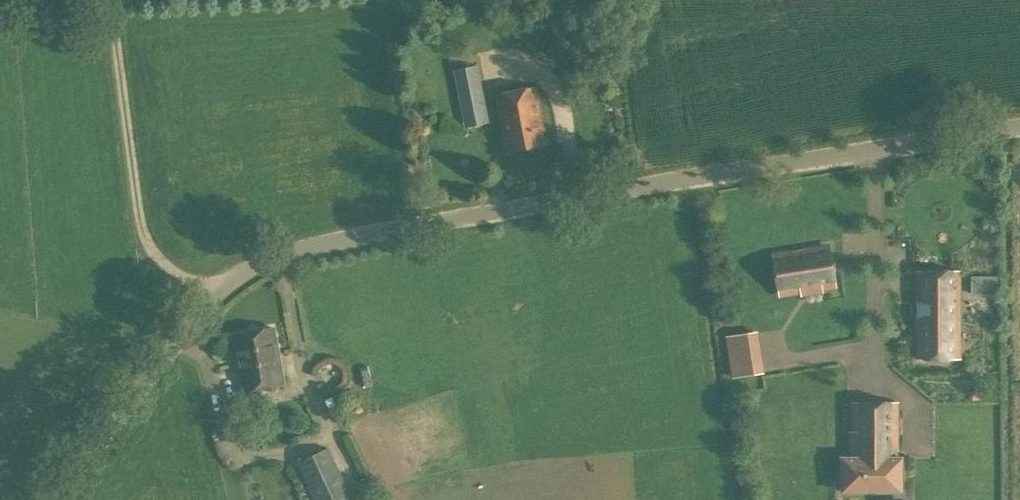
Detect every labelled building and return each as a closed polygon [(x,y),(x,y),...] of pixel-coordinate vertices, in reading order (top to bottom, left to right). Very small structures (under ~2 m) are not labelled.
[(487,110),(483,87),(458,93),(462,115),(487,110)] [(498,95),(508,151),(545,143),(535,88),(498,95)] [(821,283),(821,288),(835,286),(829,246),(773,255),(780,294),(801,291),(800,287),(821,283)] [(920,337),(918,337),(918,358),(958,358),(958,272),(918,272),(918,301),(935,301),(935,317),(918,317),(918,331),(920,331),(920,337)] [(971,293),(987,292),(986,274),(970,274),(971,293)] [(724,334),(731,377),(764,371),(757,328),(724,334)] [(244,389),(285,382),(277,332),(236,339),(244,389)] [(356,401),(351,390),(340,395),(345,406),(356,401)] [(870,432),(870,457),(842,457),(842,491),(871,491),(871,492),(881,492),(881,491),(902,491),(902,457),(896,457),(896,403),(854,403),(854,432),(870,432)] [(318,499),(353,499),(328,447),(299,461),(318,499)]
